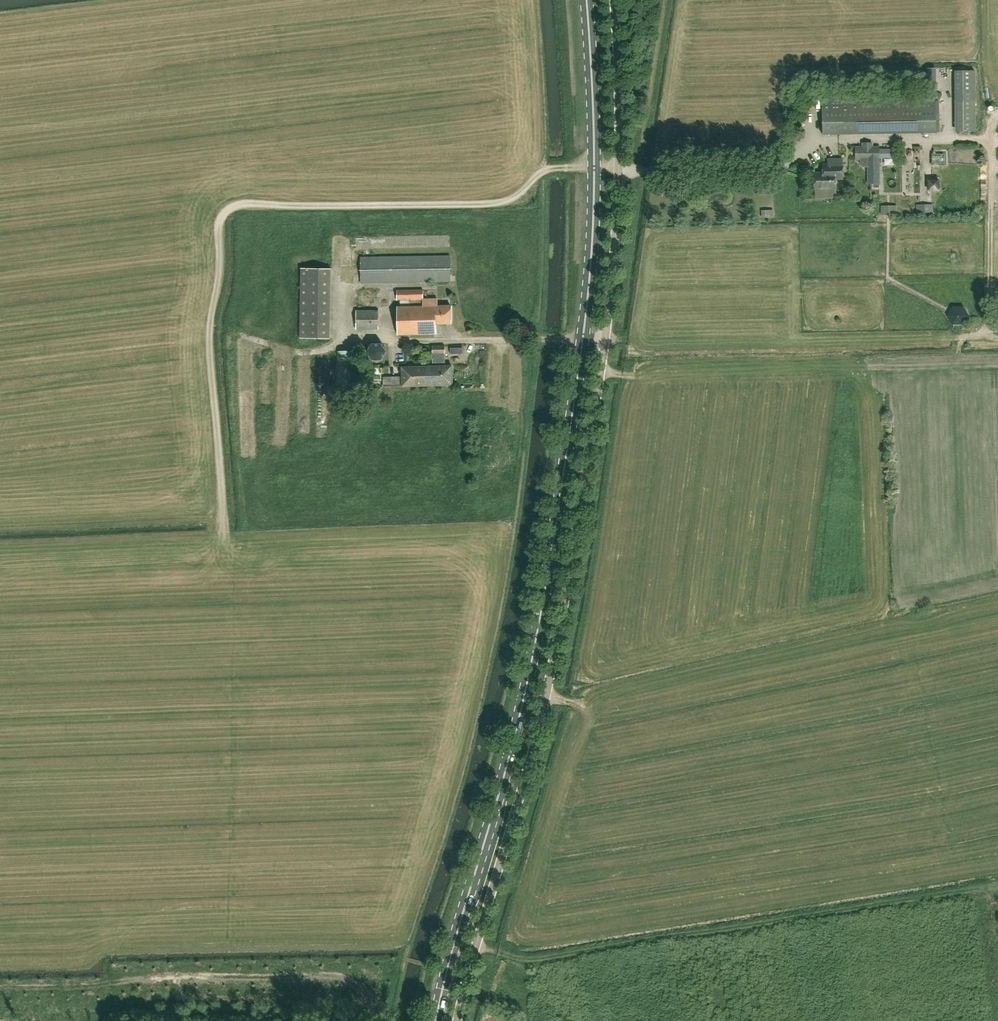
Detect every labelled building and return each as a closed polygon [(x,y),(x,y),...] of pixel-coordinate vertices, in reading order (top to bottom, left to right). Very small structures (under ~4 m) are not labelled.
[(954,75),(956,136),(976,135),(974,74),(954,75)] [(839,134),(839,101),(837,101),(837,92),(822,92),(822,134),(839,134)] [(918,100),(839,101),(839,134),(918,133),(918,100)] [(918,100),(918,133),(935,133),(935,100),(918,100)] [(894,149),(879,149),(879,146),(873,146),(873,142),(862,142),(862,146),(855,146),(855,160),(861,160),(861,164),(863,166),(867,166),(868,184),(880,184),(879,158),(894,158),(894,149)] [(931,166),(945,166),(945,156),(932,156),(931,166)] [(985,163),(979,164),(981,178),(987,177),(985,163)] [(822,173),(814,173),(814,189),(835,189),(835,180),(843,180),(842,164),(822,164),(822,173)] [(939,181),(929,181),(929,191),(940,191),(939,181)] [(450,281),(450,256),(361,257),(361,283),(450,281)] [(330,339),(331,269),(301,268),(300,338),(330,339)] [(423,289),(396,290),(397,300),(400,300),(400,306),(397,306),(398,334),(436,334),(435,324),(451,323),(450,305),(437,306),(437,298),(423,298),(423,289)] [(379,329),(379,311),(356,310),(356,329),(379,329)] [(380,345),(369,345),(365,354),(370,362),(380,363),(385,353),(380,345)] [(445,354),(444,346),(433,346),(433,354),(445,354)] [(358,386),(359,351),(337,351),(335,385),(358,386)] [(432,385),(431,366),(402,367),(402,379),(402,386),(432,385)] [(452,385),(452,366),(431,366),(432,385),(452,385)] [(402,386),(402,379),(398,379),(397,376),(383,377),(383,387),(402,386)] [(268,388),(261,389),(262,402),(269,402),(268,388)]
